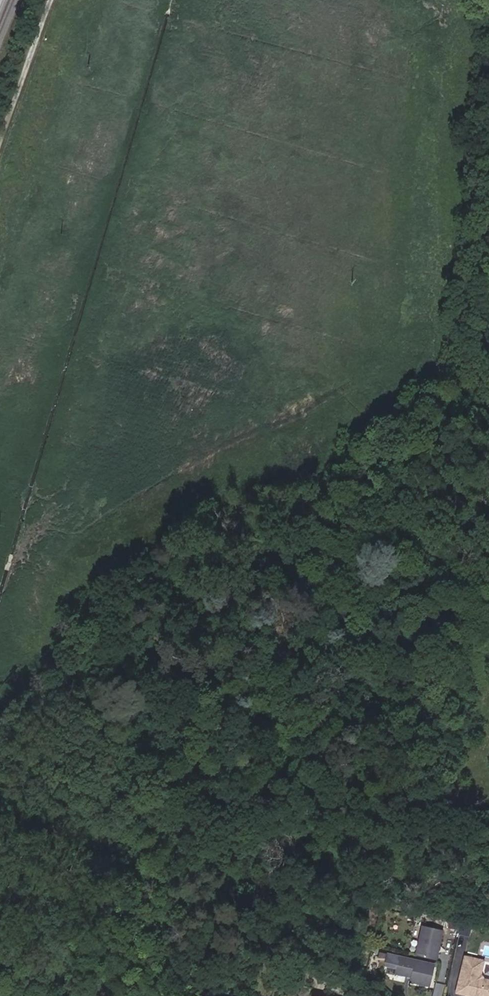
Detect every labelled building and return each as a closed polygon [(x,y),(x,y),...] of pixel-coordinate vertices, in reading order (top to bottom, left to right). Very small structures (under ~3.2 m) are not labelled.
[(457,928),(458,919),(448,917),(447,926),(457,928)] [(421,927),(415,956),(436,961),(442,931),(421,927)] [(483,978),(481,974),(483,960),(465,956),(458,992),(476,995),(477,993),(481,994),(482,995),(488,995),(488,979),(483,978)] [(431,987),(435,964),(398,957),(395,975),(414,979),(413,983),(431,987)]
